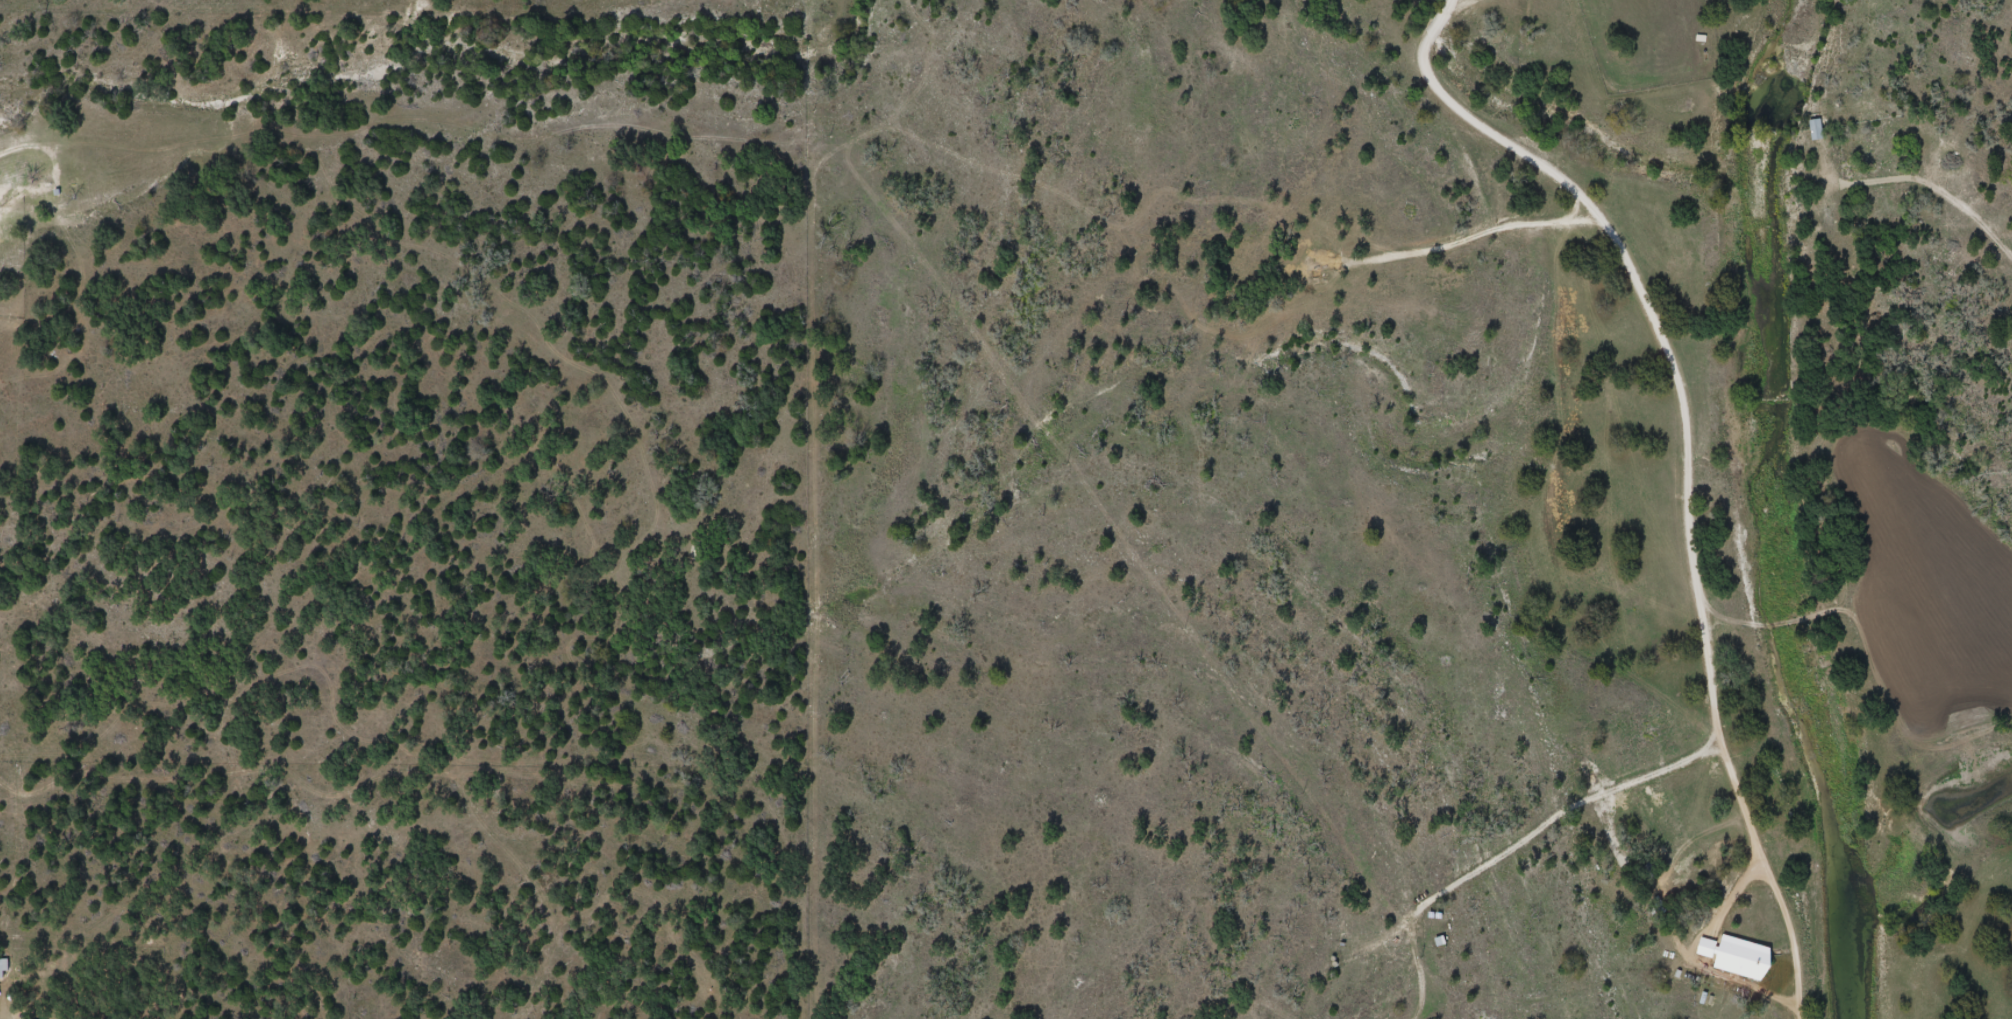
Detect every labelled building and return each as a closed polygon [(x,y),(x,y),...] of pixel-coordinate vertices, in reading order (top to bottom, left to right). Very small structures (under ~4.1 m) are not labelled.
[(1823,141),(1821,120),(1811,121),(1813,142),(1823,141)] [(1774,950),(1723,936),(1714,970),(1766,983),(1774,950)] [(1714,960),(1718,944),(1702,940),(1698,955),(1714,960)]
